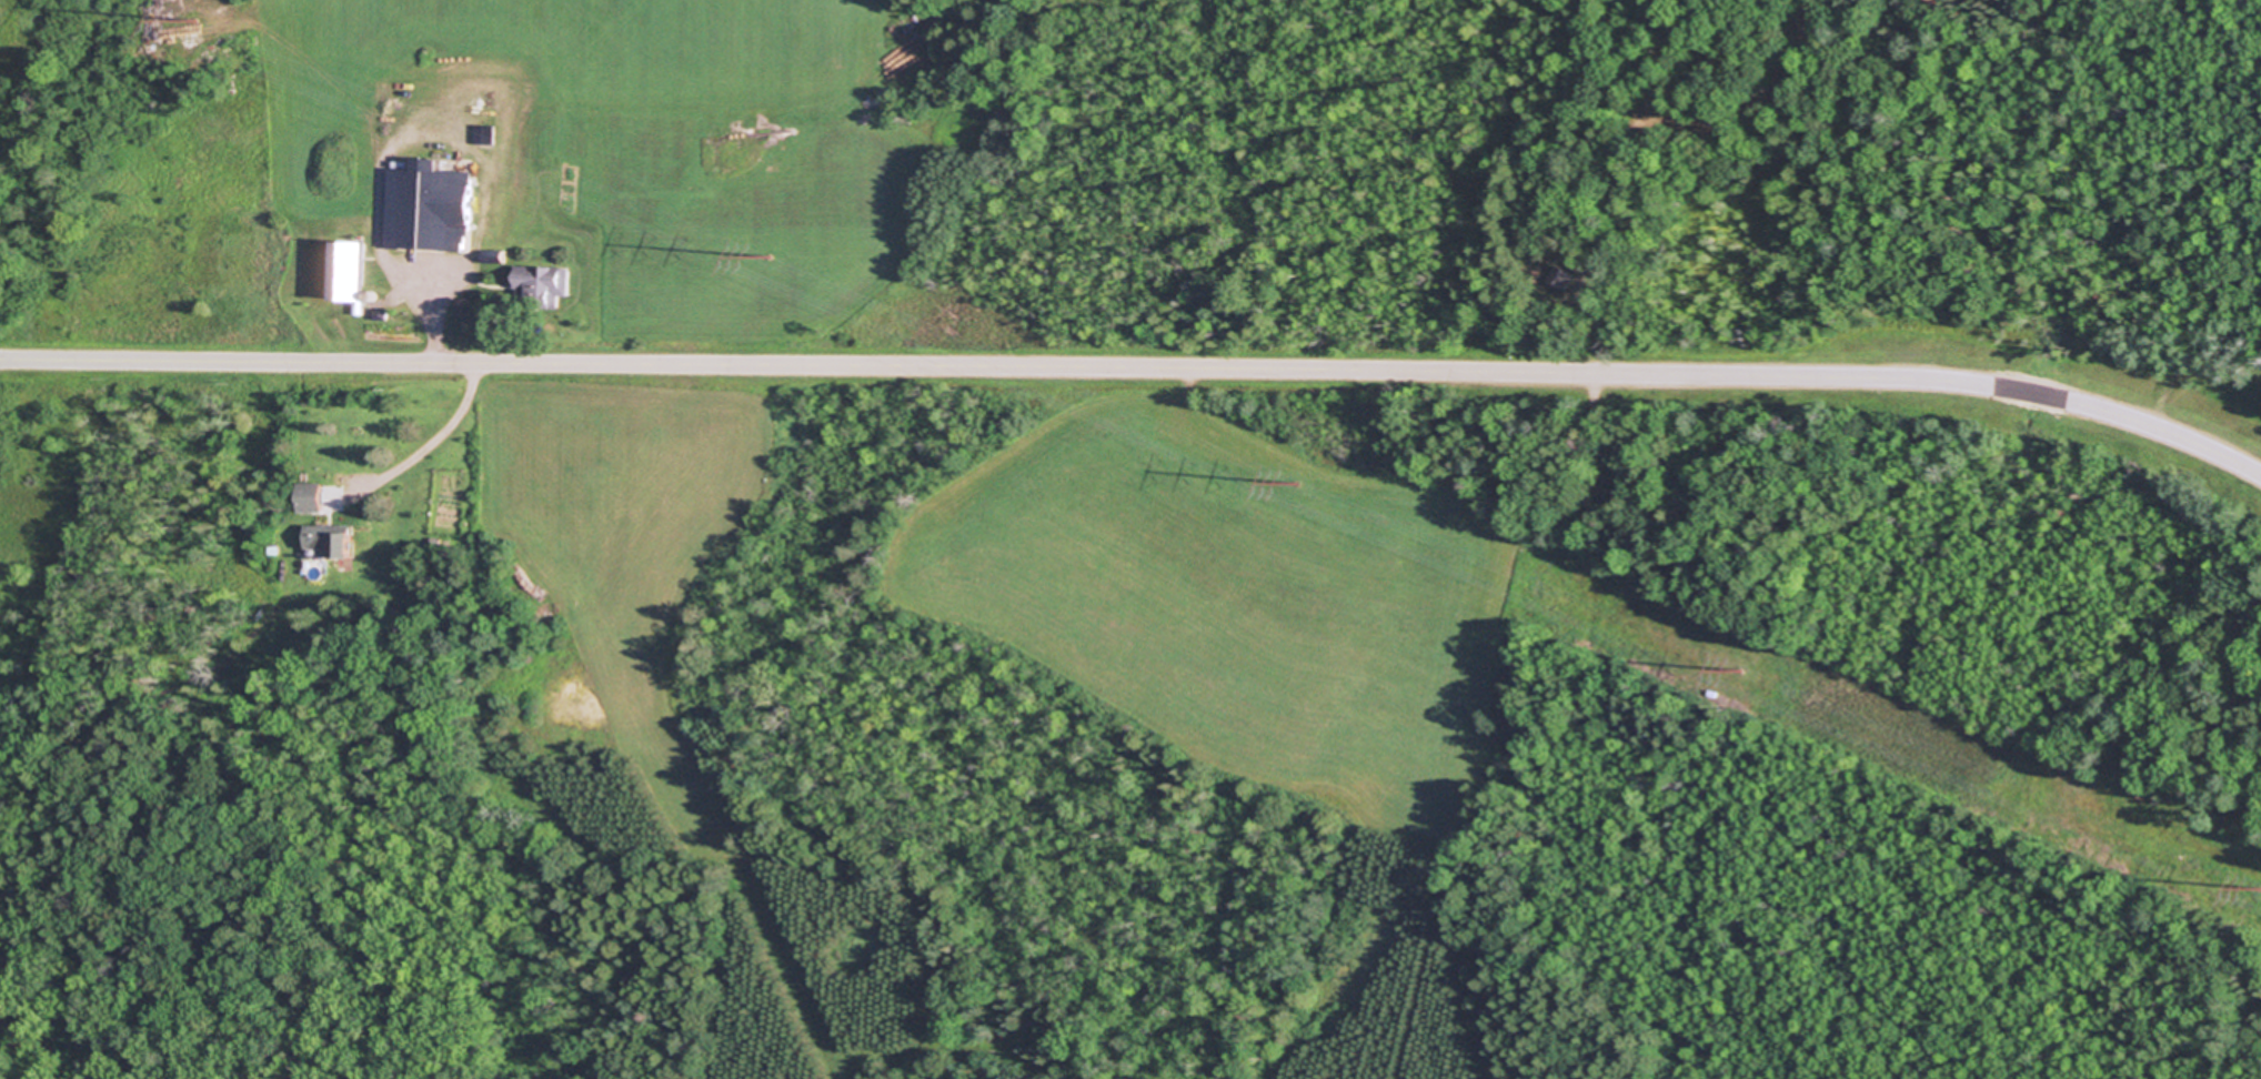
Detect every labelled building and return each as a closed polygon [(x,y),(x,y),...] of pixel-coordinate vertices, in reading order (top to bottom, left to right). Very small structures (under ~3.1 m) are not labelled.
[(391,248),(472,250),(474,168),(456,167),(456,160),(393,158),(391,248)] [(368,240),(336,240),(336,299),(356,299),(356,303),(368,303),(368,240)] [(571,266),(519,266),(519,299),(571,299),(571,266)] [(298,483),(298,512),(326,512),(326,483),(298,483)] [(309,524),(309,557),(351,558),(351,525),(309,524)]
